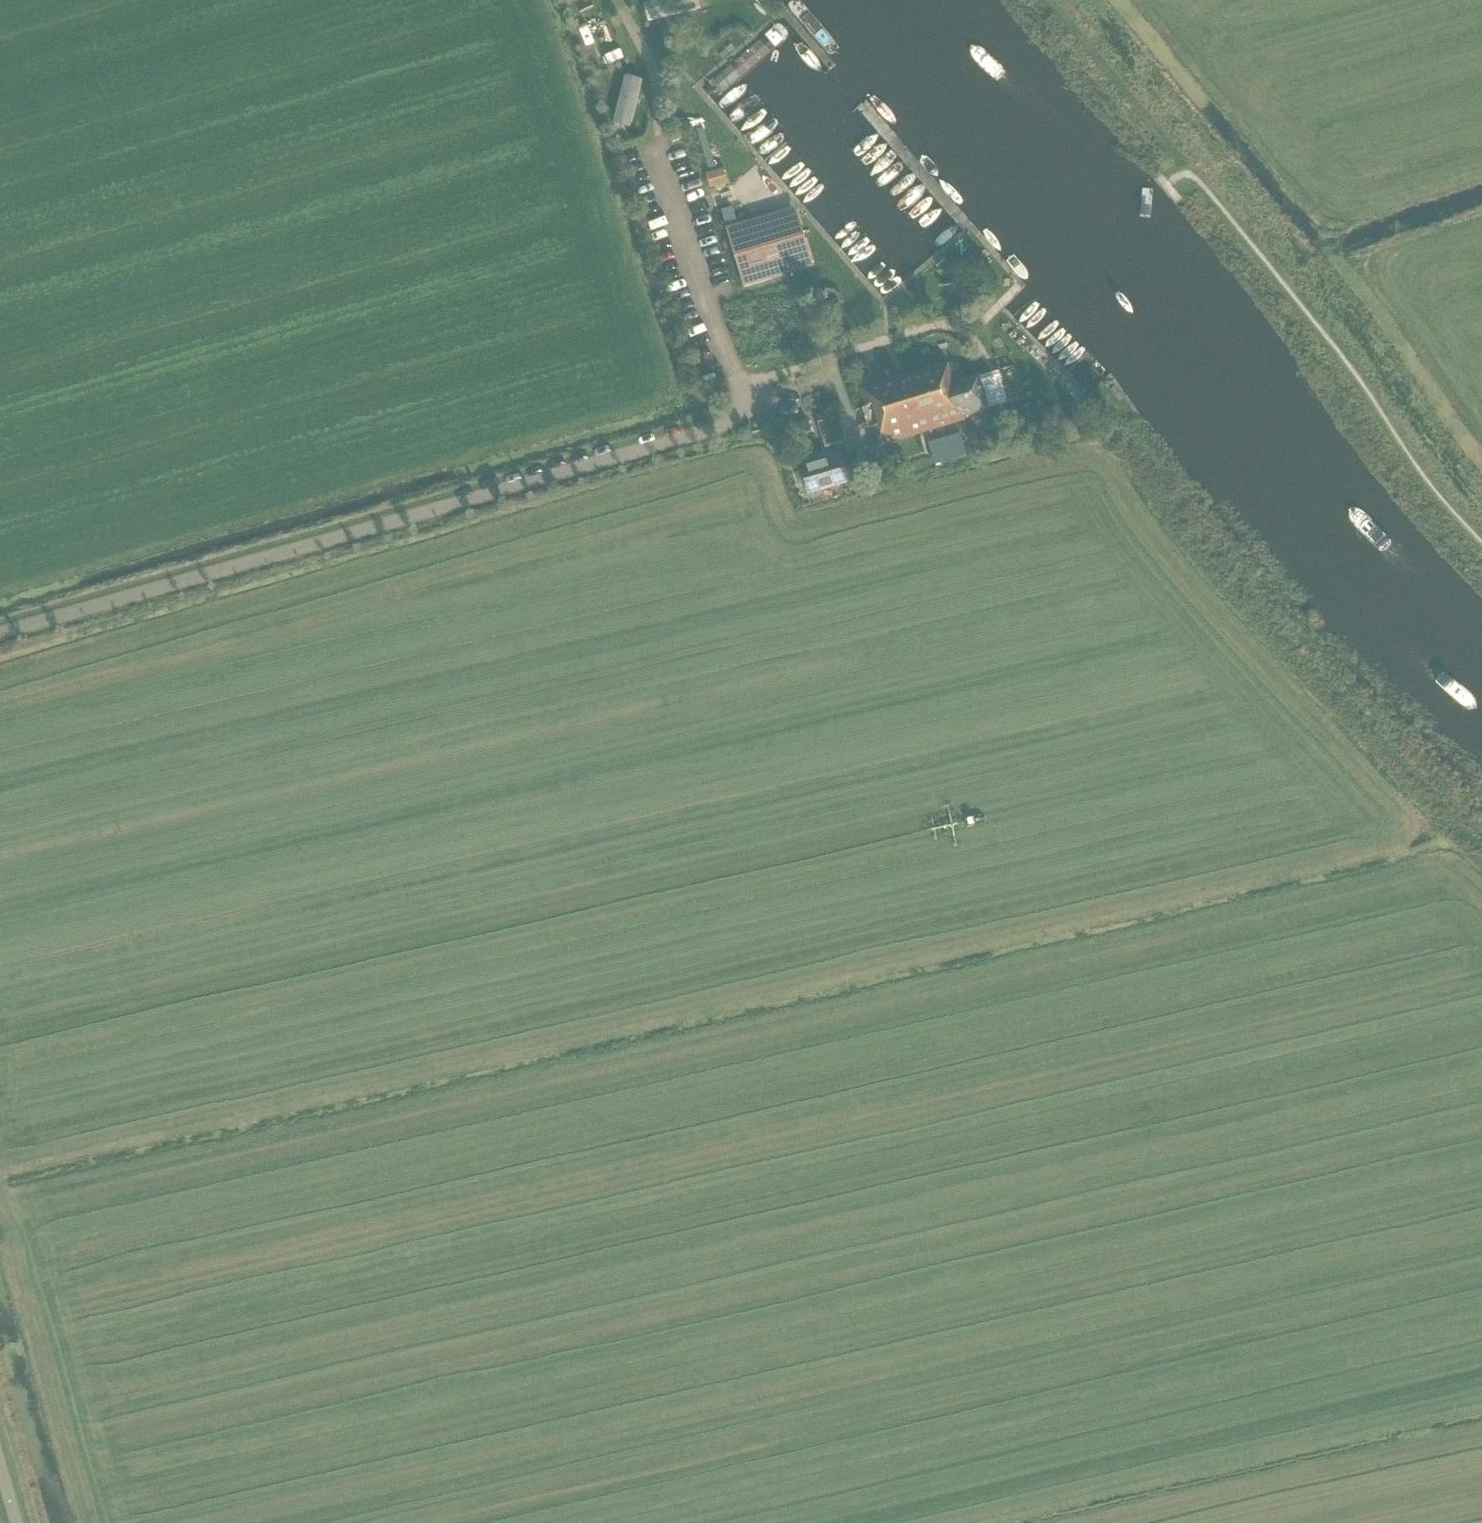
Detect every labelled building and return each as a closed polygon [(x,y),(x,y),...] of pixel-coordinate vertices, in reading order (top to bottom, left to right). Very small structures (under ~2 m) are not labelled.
[(725,182),(722,172),(710,176),(713,186),(725,182)] [(717,205),(739,197),(734,182),(712,190),(717,205)] [(797,207),(725,230),(743,287),(815,265),(797,207)] [(953,385),(947,364),(861,388),(877,447),(963,423),(962,418),(987,411),(978,378),(953,385)] [(842,416),(820,420),(825,447),(847,443),(842,416)] [(960,433),(928,443),(935,466),(967,456),(960,433)] [(824,463),(822,456),(805,461),(808,468),(801,470),(808,494),(843,483),(836,459),(824,463)]
